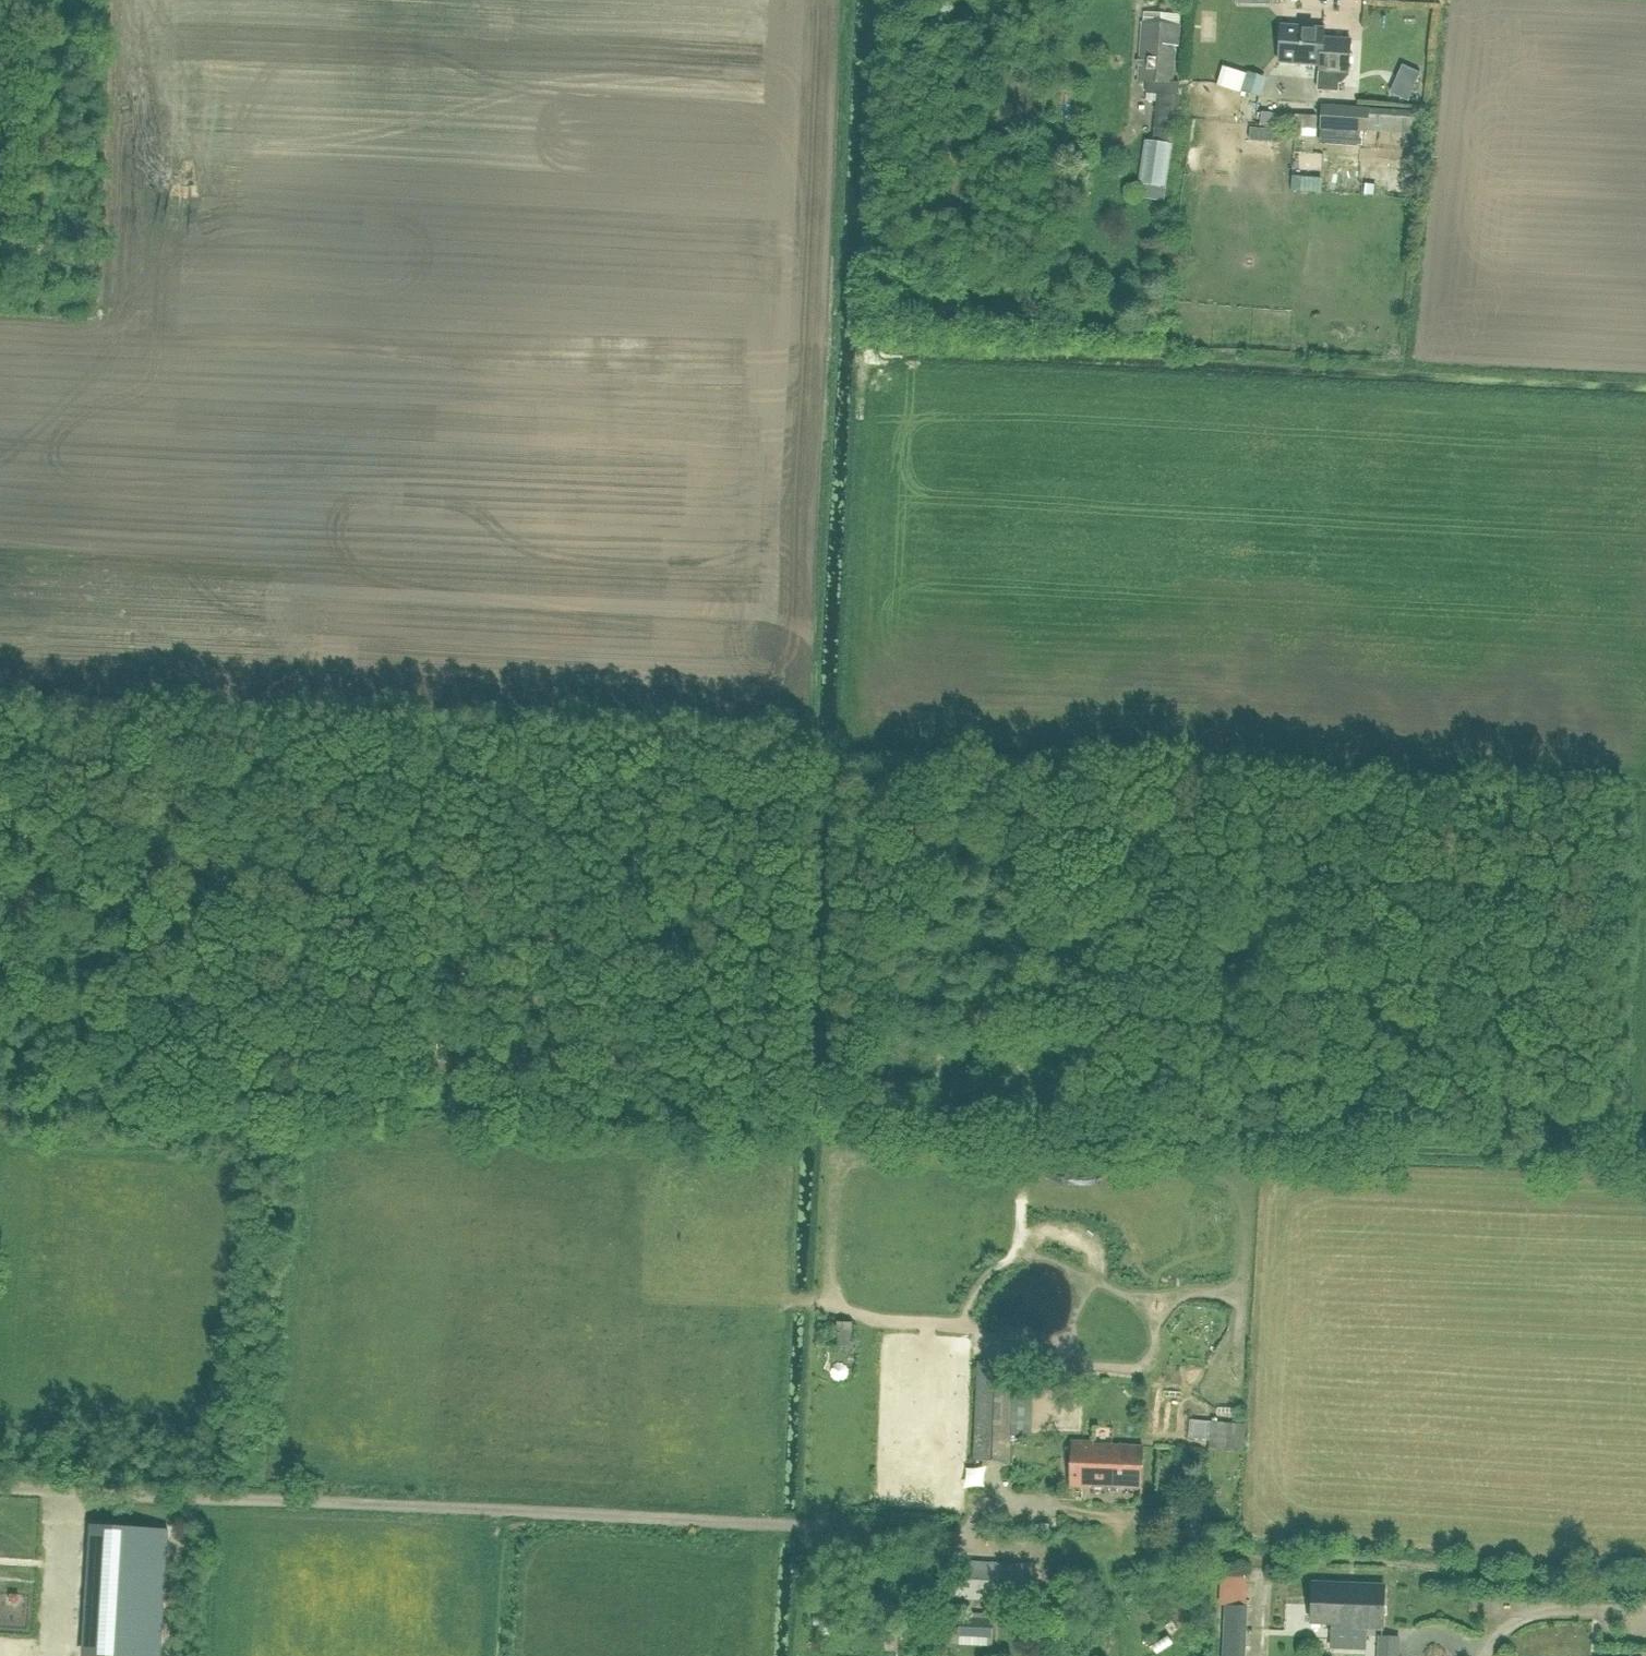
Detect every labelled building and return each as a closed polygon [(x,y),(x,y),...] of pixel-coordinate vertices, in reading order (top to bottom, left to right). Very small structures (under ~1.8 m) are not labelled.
[(1138,81),(1147,82),(1172,83),(1176,26),(1142,24),(1138,81)] [(1280,62),(1319,65),(1318,73),(1349,75),(1351,38),(1333,37),(1333,33),(1321,32),(1322,31),(1283,28),(1280,62)] [(1258,97),(1265,79),(1248,73),(1247,75),(1233,70),(1227,87),(1258,97)] [(1172,83),(1147,82),(1146,94),(1156,95),(1154,128),(1174,129),(1178,84),(1172,83)] [(1322,106),(1320,129),(1415,135),(1417,112),(1322,106)] [(1316,116),(1272,113),(1257,112),(1256,125),(1316,129),(1316,116)] [(1148,142),(1142,186),(1164,189),(1171,146),(1148,142)] [(1252,158),(1276,161),(1277,151),(1254,148),(1252,158)] [(976,1365),(974,1460),(1010,1462),(1005,1365),(1005,1344),(985,1343),(984,1365),(976,1365)] [(1208,1448),(1226,1450),(1243,1452),(1245,1425),(1228,1423),(1211,1422),(1208,1448)] [(1142,1489),(1143,1447),(1121,1446),(1121,1444),(1071,1441),(1069,1487),(1070,1487),(1090,1488),(1090,1486),(1142,1489)] [(1009,1476),(1010,1463),(988,1463),(988,1476),(1009,1476)] [(34,1620),(39,1521),(0,1519),(0,1618),(34,1620)] [(93,1526),(85,1655),(161,1655),(168,1531),(93,1526)] [(1031,1602),(1032,1565),(958,1562),(956,1598),(1031,1602)] [(1335,1584),(1312,1583),(1311,1622),(1332,1623),(1332,1626),(1383,1628),(1384,1587),(1335,1585),(1335,1584)] [(1247,1607),(1225,1606),(1223,1655),(1245,1655),(1247,1607)] [(992,1639),(993,1619),(960,1617),(959,1637),(992,1639)]
